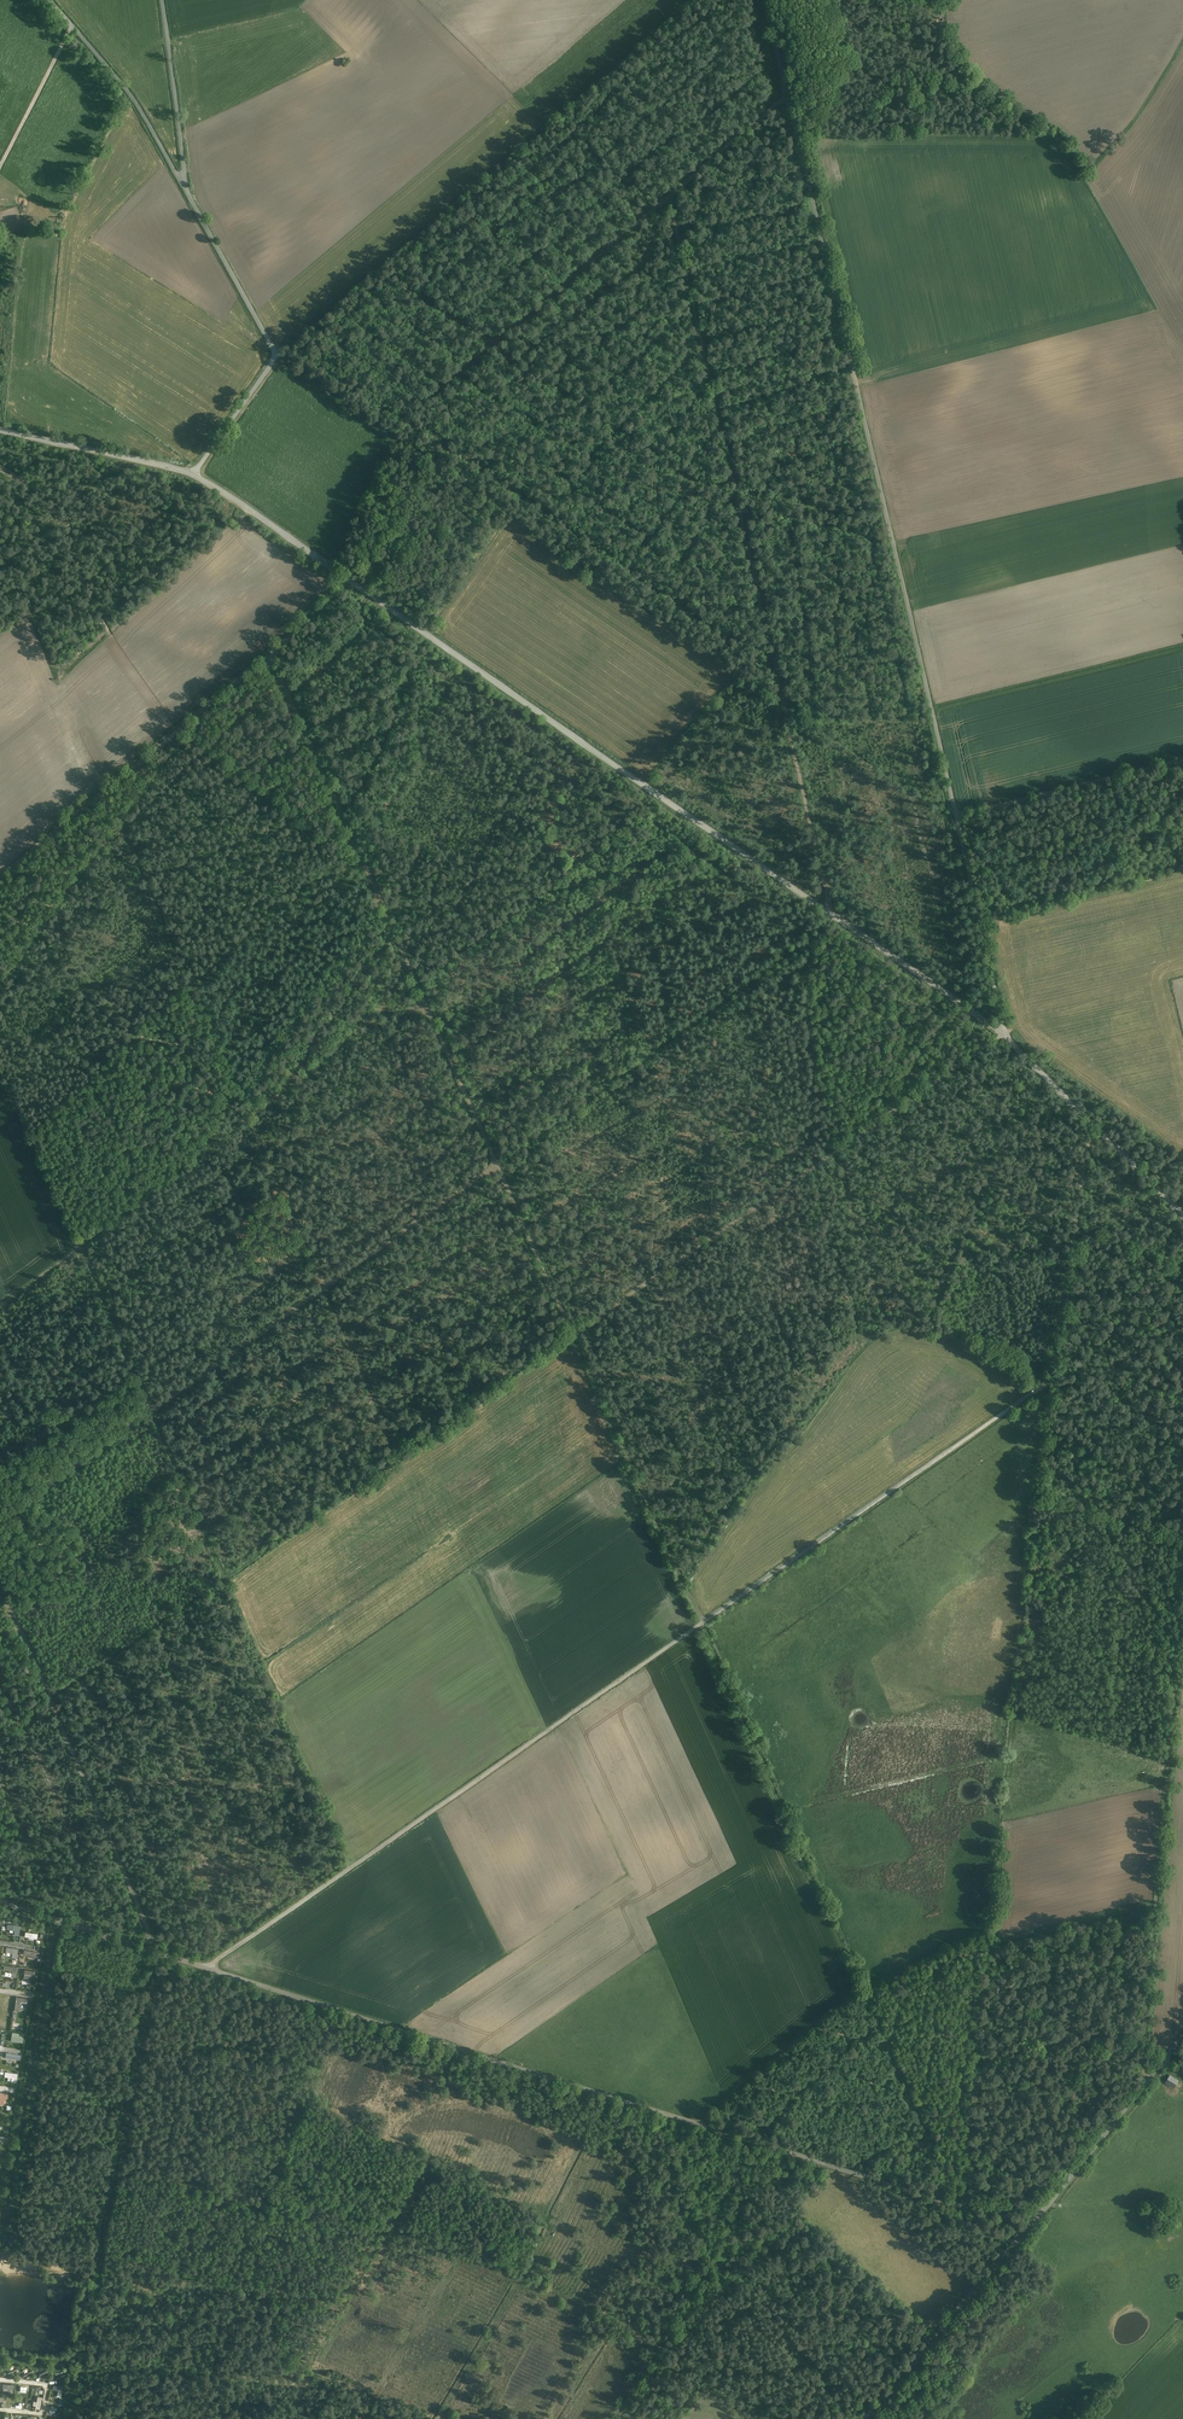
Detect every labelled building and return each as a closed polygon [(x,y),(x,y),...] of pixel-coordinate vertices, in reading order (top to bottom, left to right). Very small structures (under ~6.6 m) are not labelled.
[(19,1935),(21,1925),(8,1923),(7,1929),(15,1930),(14,1935),(19,1935)] [(13,1952),(12,1957),(18,1958),(19,1948),(6,1946),(6,1951),(13,1952)] [(9,1970),(8,1975),(17,1976),(18,1966),(4,1965),(4,1969),(9,1970)] [(34,1980),(35,1970),(24,1969),(24,1979),(34,1980)] [(5,2003),(4,2008),(8,2009),(11,1996),(2,1994),(0,2002),(5,2003)] [(20,2011),(21,2004),(27,2005),(28,1998),(17,1996),(15,2010),(20,2011)] [(24,2042),(25,2033),(12,2032),(11,2041),(24,2042)] [(5,2076),(8,2077),(8,2081),(17,2082),(18,2072),(1,2071),(1,2074),(5,2074),(5,2076)] [(1166,2083),(1176,2088),(1180,2079),(1170,2074),(1166,2083)] [(6,2098),(8,2098),(9,2094),(0,2092),(0,2104),(4,2105),(6,2098)] [(14,2397),(15,2384),(3,2383),(3,2390),(9,2391),(9,2396),(7,2396),(7,2399),(11,2400),(11,2402),(24,2404),(25,2398),(14,2397)] [(61,2397),(62,2390),(65,2391),(66,2387),(54,2385),(53,2389),(58,2390),(57,2396),(61,2397)] [(35,2401),(34,2408),(40,2409),(42,2397),(38,2396),(37,2401),(35,2401)]
